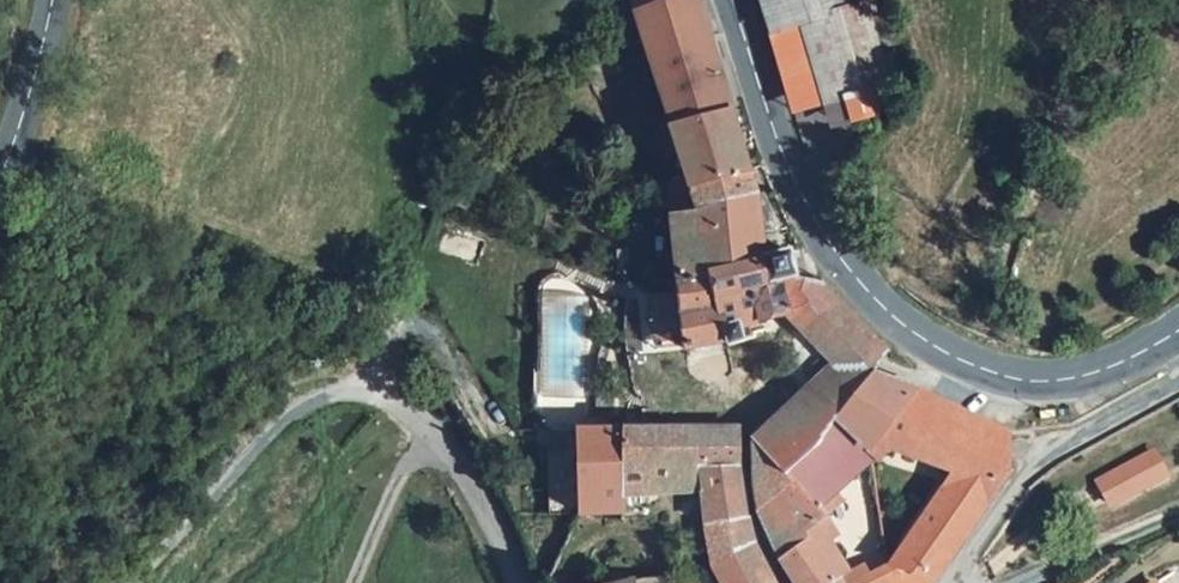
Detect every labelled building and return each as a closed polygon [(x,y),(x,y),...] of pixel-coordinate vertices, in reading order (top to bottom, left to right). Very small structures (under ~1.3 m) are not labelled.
[(633,15),(668,134),(684,177),(686,185),(744,163),(740,152),(696,0),(673,0),(633,15)] [(851,99),(858,119),(882,111),(879,102),(898,95),(871,10),(868,0),(762,0),(772,31),(804,24),(831,104),(851,97),(851,99)] [(804,24),(772,31),(803,113),(809,111),(831,104),(804,24)] [(851,97),(831,104),(839,125),(840,125),(848,122),(858,119),(851,99),(851,97)] [(748,176),(744,163),(686,185),(684,177),(666,185),(674,282),(762,256),(756,205),(748,176)] [(740,327),(783,315),(786,314),(779,283),(772,251),(762,256),(674,282),(680,351),(721,339),(723,348),(744,341),(740,327)] [(799,280),(798,278),(779,283),(786,314),(783,315),(835,364),(860,391),(871,377),(884,355),(883,351),(818,286),(799,280)] [(750,483),(755,512),(791,490),(782,479),(817,449),(834,427),(860,391),(835,364),(753,440),(751,445),(750,483)] [(871,377),(860,391),(834,427),(870,450),(913,392),(871,377)] [(988,422),(913,392),(870,450),(872,460),(899,451),(942,471),(942,491),(981,511),(1007,475),(1005,432),(988,422)] [(834,427),(817,449),(852,482),(872,460),(870,450),(834,427)] [(623,473),(618,429),(572,429),(577,520),(594,519),(593,509),(624,506),(623,473)] [(676,467),(701,465),(698,430),(640,429),(618,429),(623,473),(658,473),(658,468),(676,467)] [(703,494),(736,490),(735,430),(698,430),(701,465),(703,492),(703,494)] [(755,512),(764,531),(774,553),(789,582),(790,582),(838,582),(834,575),(805,537),(822,527),(827,524),(819,516),(852,482),(817,449),(782,479),(791,490),(755,512)] [(1150,452),(1095,480),(1107,504),(1162,475),(1150,452)] [(703,492),(701,465),(676,467),(677,494),(703,492)] [(750,550),(743,518),(736,490),(703,494),(709,564),(750,550)] [(936,575),(981,511),(942,491),(890,567),(936,575)] [(624,518),(624,506),(593,509),(594,519),(624,518)] [(936,575),(890,567),(882,569),(854,577),(822,527),(805,537),(834,575),(838,582),(930,582),(935,578),(936,575)] [(709,564),(720,582),(770,582),(750,550),(709,564)] [(669,573),(635,581),(636,582),(669,582),(669,573)]
